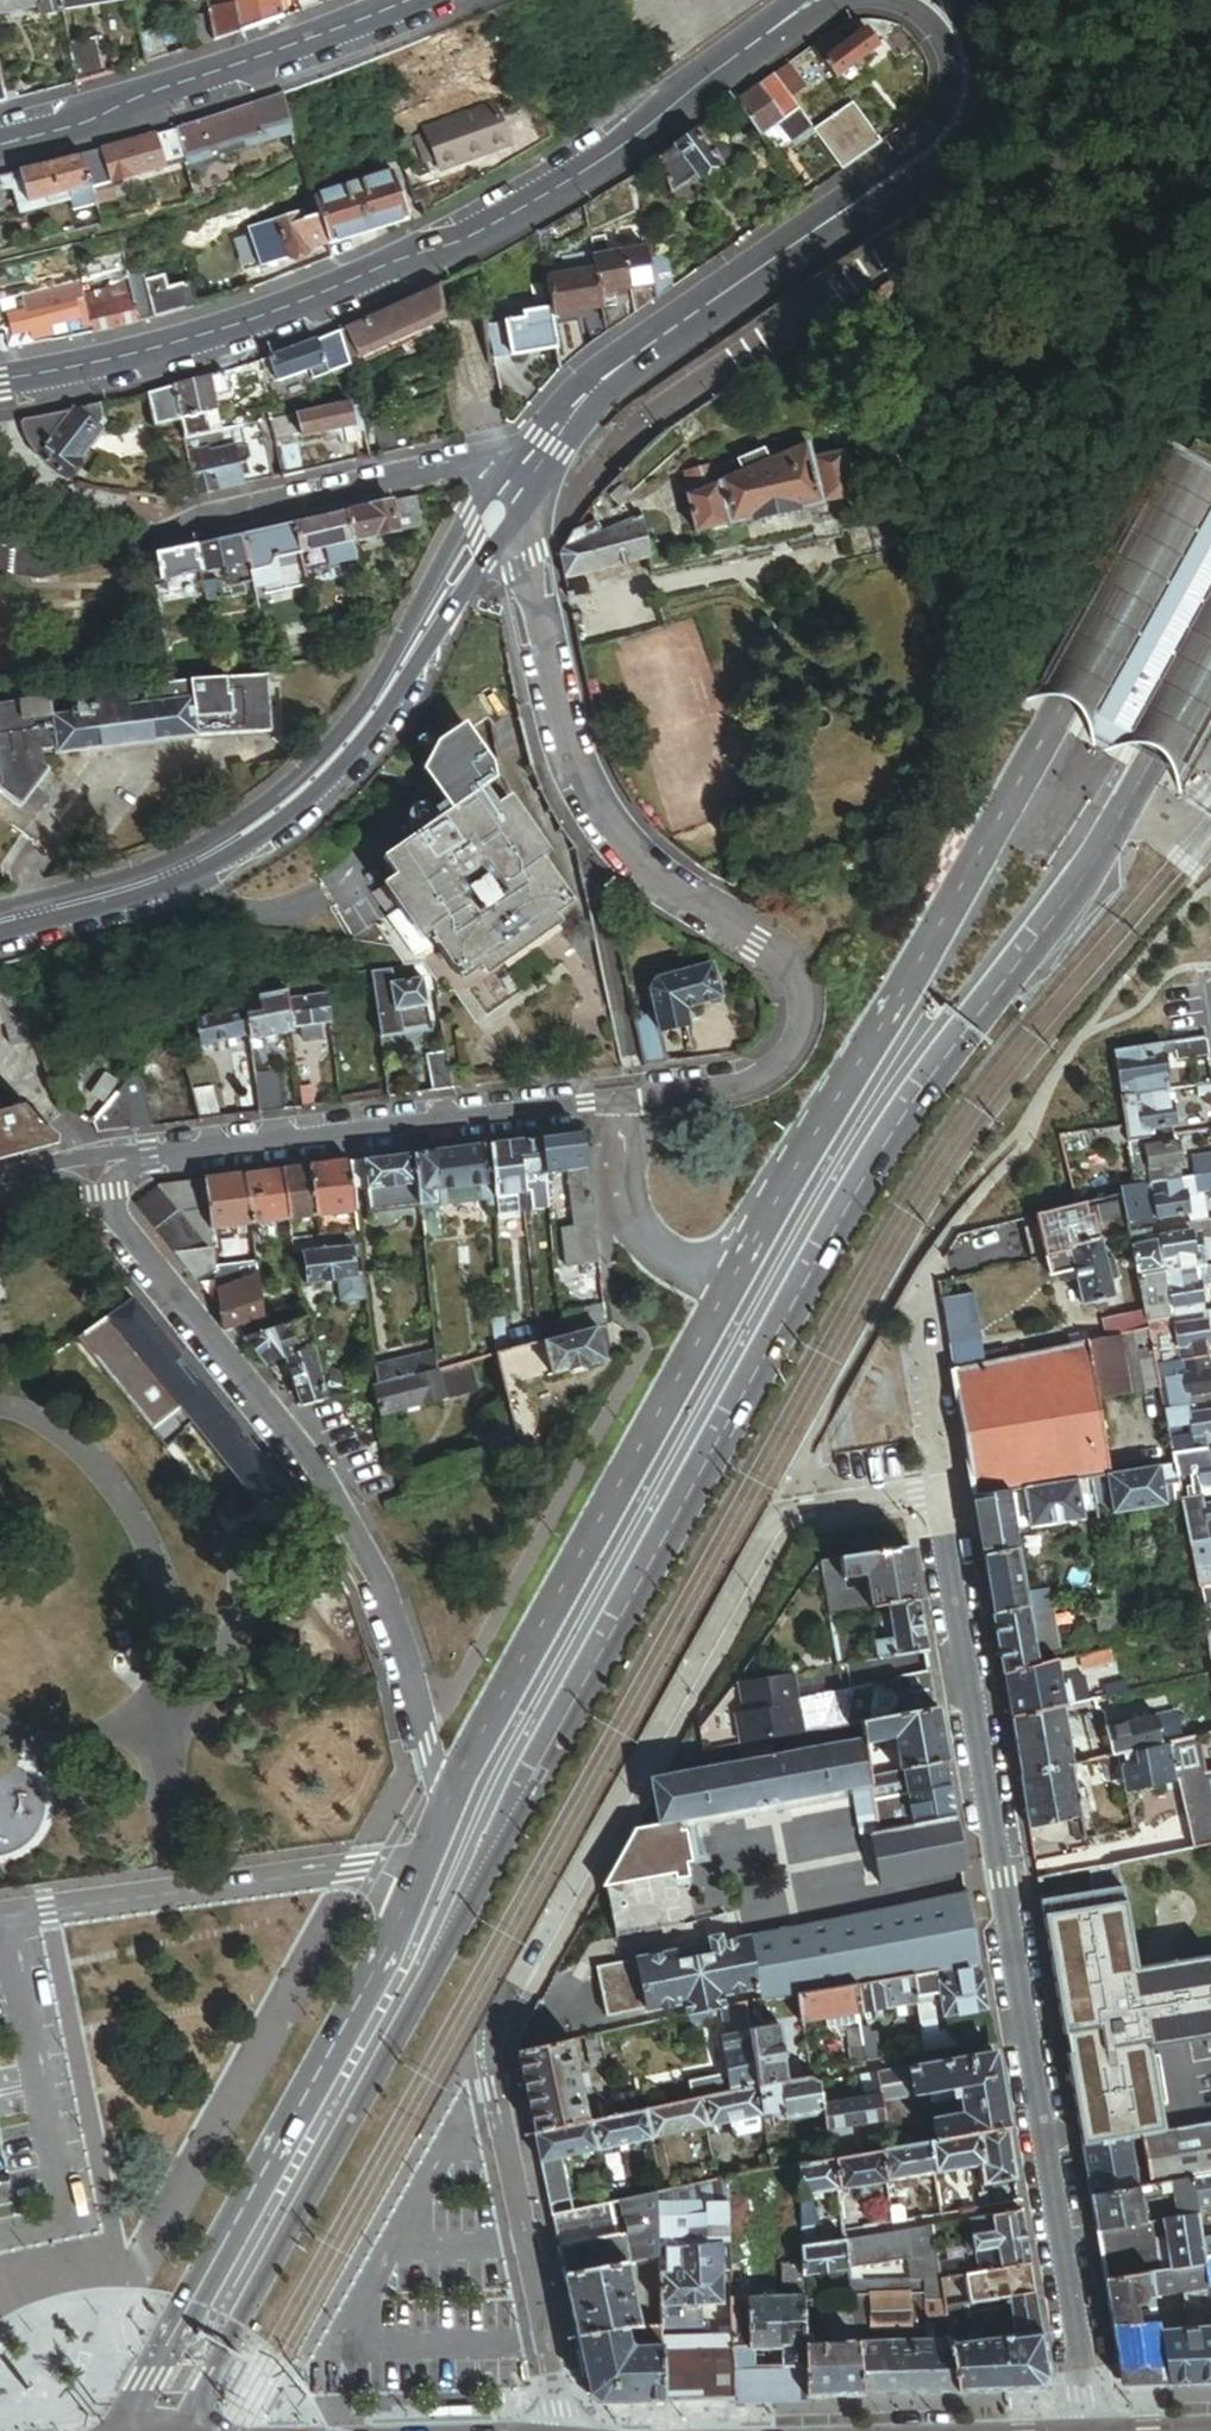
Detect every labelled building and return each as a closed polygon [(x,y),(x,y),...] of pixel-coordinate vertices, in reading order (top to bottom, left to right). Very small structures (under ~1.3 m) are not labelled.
[(47,6),(46,0),(0,0),(0,16),(47,6)] [(68,22),(64,0),(46,0),(47,6),(51,26),(68,22)] [(69,21),(137,8),(135,0),(65,0),(69,21)] [(238,0),(209,0),(212,15),(217,42),(244,33),(238,0)] [(244,33),(286,18),(283,0),(238,0),(244,33)] [(304,10),(318,5),(318,0),(298,0),(304,10)] [(194,50),(217,42),(212,15),(189,19),(194,50)] [(819,62),(833,81),(878,48),(865,29),(844,44),(819,62)] [(149,65),(171,58),(166,30),(144,37),(149,65)] [(809,48),(819,62),(844,44),(835,30),(809,48)] [(109,74),(102,38),(74,43),(81,82),(109,74)] [(8,102),(0,61),(0,104),(8,102)] [(799,85),(786,66),(771,76),(784,95),(799,85)] [(784,95),(771,76),(757,86),(782,121),(796,111),(784,95)] [(757,86),(732,104),(756,139),(757,138),(774,126),(782,121),(757,86)] [(284,96),(255,107),(262,134),(292,126),(284,96)] [(839,172),(878,144),(849,104),(810,131),(811,133),(839,172)] [(255,107),(202,124),(207,145),(209,152),(263,137),(262,134),(255,107)] [(508,143),(496,107),(425,133),(427,137),(436,163),(440,174),(472,162),(470,156),(508,143)] [(808,129),(796,111),(782,121),(774,126),(787,144),(808,129)] [(202,124),(179,130),(183,145),(185,151),(207,145),(202,124)] [(774,126),(757,138),(770,156),(787,144),(774,126)] [(790,149),(811,133),(810,131),(808,129),(787,144),(790,149)] [(183,145),(179,130),(157,135),(161,151),(181,146),(183,145)] [(695,131),(655,160),(666,193),(696,172),(701,179),(720,166),(695,131)] [(157,135),(104,149),(112,182),(166,168),(161,151),(157,135)] [(427,137),(415,141),(425,168),(436,163),(427,137)] [(470,156),(472,162),(510,148),(508,143),(470,156)] [(186,163),(181,146),(161,151),(166,168),(186,163)] [(104,149),(83,155),(92,187),(112,182),(104,149)] [(92,187),(83,155),(22,171),(23,174),(26,188),(30,203),(80,190),(92,187)] [(17,190),(26,188),(23,174),(1,180),(2,183),(6,188),(11,190),(17,190)] [(325,245),(405,224),(392,175),(312,196),(318,216),(325,245)] [(97,204),(92,187),(80,190),(82,198),(94,205),(97,204)] [(33,210),(30,203),(26,188),(17,190),(23,213),(33,210)] [(413,206),(416,219),(429,212),(423,189),(405,194),(408,207),(413,206)] [(82,198),(80,190),(30,203),(33,210),(82,198)] [(303,220),(315,216),(310,196),(270,206),(274,219),(301,212),(303,220)] [(318,216),(315,216),(303,220),(301,212),(274,219),(284,259),(307,253),(306,250),(325,245),(318,216)] [(284,259),(274,219),(248,226),(258,265),(284,259)] [(584,241),(588,260),(605,258),(602,238),(584,241)] [(650,286),(645,258),(644,251),(605,258),(588,260),(590,273),(595,297),(626,291),(650,286)] [(665,254),(645,258),(650,286),(652,298),(670,284),(665,254)] [(81,329),(90,328),(87,311),(84,298),(79,272),(27,285),(30,300),(74,289),(79,316),(81,329)] [(149,321),(190,310),(183,272),(142,280),(149,321)] [(551,313),(598,312),(595,297),(590,273),(543,277),(543,280),(550,308),(551,313)] [(137,324),(149,321),(142,280),(129,283),(133,302),(137,324)] [(541,310),(550,308),(543,280),(531,283),(536,308),(541,307),(541,310)] [(133,302),(129,283),(129,282),(116,284),(118,291),(120,305),(133,302)] [(631,315),(652,300),(652,298),(650,286),(626,291),(631,315)] [(67,320),(79,316),(74,289),(30,300),(7,307),(13,333),(32,329),(33,336),(51,332),(50,324),(67,320)] [(120,305),(118,291),(84,298),(87,311),(120,305)] [(420,295),(340,329),(350,353),(430,320),(420,295)] [(91,335),(137,324),(133,302),(120,305),(87,311),(90,328),(91,331),(91,335)] [(551,313),(550,308),(541,310),(526,313),(528,319),(484,328),(490,360),(558,345),(551,313)] [(91,331),(90,328),(81,329),(79,316),(67,320),(70,335),(91,331)] [(564,365),(585,347),(578,317),(554,321),(564,365)] [(333,335),(311,343),(320,368),(306,374),(308,383),(343,375),(333,335)] [(310,340),(262,359),(273,386),(306,374),(320,368),(311,343),(310,340)] [(260,380),(255,362),(248,364),(252,382),(256,381),(260,380)] [(219,373),(168,387),(176,423),(179,439),(209,433),(207,425),(204,411),(216,409),(213,397),(223,394),(219,373)] [(176,423),(168,387),(144,393),(151,427),(176,423)] [(344,402),(351,433),(359,431),(351,400),(344,402)] [(344,402),(265,421),(270,439),(296,433),(298,439),(339,429),(343,445),(353,443),(351,433),(344,402)] [(96,404),(68,410),(71,413),(91,430),(99,420),(96,404)] [(219,422),(216,409),(204,411),(207,425),(219,422)] [(24,444),(32,457),(71,413),(68,410),(16,422),(18,431),(24,444)] [(54,476),(61,480),(74,465),(72,463),(96,435),(91,430),(71,413),(32,457),(38,464),(46,470),(54,476)] [(218,431),(220,430),(219,422),(207,425),(209,433),(218,431)] [(220,430),(218,431),(221,446),(231,444),(231,445),(240,443),(247,447),(243,425),(220,430)] [(221,446),(218,431),(209,433),(179,439),(191,495),(240,485),(238,477),(231,445),(231,444),(221,446)] [(240,443),(231,445),(238,477),(248,475),(245,463),(249,456),(247,447),(240,443)] [(272,447),(278,476),(299,472),(292,443),(272,447)] [(806,448),(777,461),(725,484),(735,526),(753,522),(754,524),(770,520),(790,515),(807,511),(807,510),(825,506),(825,505),(815,462),(811,443),(806,448)] [(1202,449),(1195,460),(1210,469),(1210,454),(1210,453),(1202,449)] [(1210,523),(1210,474),(1171,451),(1027,701),(1036,697),(1047,695),(1058,695),(1067,698),(1072,700),(1080,704),(1085,709),(1091,717),(1095,723),(1099,736),(1182,591),(1175,587),(1210,523)] [(725,484),(777,461),(773,452),(722,475),(709,480),(713,489),(725,484)] [(848,454),(815,462),(825,505),(859,497),(855,481),(852,469),(848,454)] [(692,475),(697,497),(713,489),(709,480),(722,475),(719,467),(692,475)] [(735,526),(725,484),(713,489),(697,497),(693,498),(701,534),(735,526)] [(636,503),(626,493),(618,501),(627,511),(636,503)] [(412,496),(388,501),(394,528),(415,525),(417,523),(412,496)] [(388,501),(343,510),(349,539),(357,537),(394,528),(388,501)] [(349,539),(343,510),(290,521),(296,549),(349,539)] [(791,521),(790,515),(770,520),(771,526),(791,521)] [(566,559),(571,581),(657,559),(649,522),(648,518),(608,537),(567,555),(567,557),(566,559)] [(296,549),(290,521),(239,532),(244,560),(246,570),(264,567),(268,556),(296,549)] [(1175,587),(1182,591),(1201,603),(1207,606),(1210,600),(1210,523),(1175,587)] [(567,555),(608,537),(602,525),(580,534),(567,555)] [(244,560),(239,532),(191,542),(196,570),(244,560)] [(353,557),(350,545),(349,539),(296,549),(301,569),(353,557)] [(196,570),(191,542),(151,551),(157,579),(196,570)] [(353,557),(366,555),(363,542),(358,543),(350,545),(353,557)] [(250,585),(302,574),(301,569),(296,549),(268,556),(264,567),(246,570),(250,585)] [(151,551),(144,552),(148,581),(157,579),(151,551)] [(1201,603),(1182,591),(1099,736),(1099,738),(1100,740),(1100,742),(1100,743),(1100,745),(1099,746),(1099,748),(1107,753),(1107,752),(1109,751),(1111,750),(1113,749),(1114,748),(1116,748),(1118,747),(1120,746),(1201,603)] [(1207,606),(1201,603),(1120,746),(1123,745),(1130,744),(1143,744),(1156,748),(1164,753),(1173,760),(1178,768),(1181,774),(1184,782),(1185,791),(1185,790),(1210,745),(1210,600),(1207,606)] [(14,799),(27,784),(40,767),(38,752),(53,749),(54,754),(147,742),(197,735),(268,730),(264,672),(183,679),(148,684),(93,691),(95,710),(48,716),(46,697),(0,703),(0,788),(14,799)] [(93,691),(92,686),(46,692),(45,692),(46,697),(48,716),(95,710),(93,691)] [(446,719),(452,728),(456,735),(466,730),(484,718),(474,701),(446,719)] [(439,800),(447,810),(479,787),(489,780),(492,778),(486,759),(466,730),(456,735),(452,728),(430,743),(418,769),(439,800)] [(1114,757),(1120,746),(1118,747),(1116,748),(1114,748),(1113,749),(1111,750),(1109,751),(1107,752),(1107,753),(1114,757)] [(45,771),(40,767),(27,784),(33,787),(45,771)] [(439,800),(418,769),(411,783),(428,807),(439,800)] [(61,782),(45,771),(33,787),(48,799),(61,782)] [(479,787),(492,805),(501,798),(489,780),(479,787)] [(479,787),(447,810),(423,827),(378,858),(391,875),(382,881),(401,907),(428,947),(432,945),(454,976),(471,964),(477,971),(552,918),(547,911),(565,898),(537,859),(540,856),(501,798),(492,805),(479,787)] [(412,958),(428,947),(401,907),(384,918),(412,958)] [(650,989),(654,1007),(659,1032),(688,1026),(684,1010),(720,1000),(711,965),(656,980),(650,989)] [(419,967),(392,969),(393,974),(397,974),(398,981),(417,978),(426,976),(419,967)] [(392,969),(368,972),(370,985),(384,983),(398,981),(397,974),(393,974),(392,969)] [(426,976),(417,978),(420,995),(431,993),(427,976),(426,976)] [(323,994),(321,978),(282,984),(284,993),(285,1000),(323,994)] [(420,995),(417,978),(398,981),(384,983),(389,1011),(421,1006),(420,995)] [(384,983),(370,985),(374,1014),(389,1011),(384,983)] [(31,1037),(11,986),(0,989),(0,1024),(1,1024),(8,1047),(31,1037)] [(281,986),(251,991),(252,997),(282,993),(281,986)] [(241,992),(240,991),(208,996),(208,1001),(241,993),(241,992)] [(243,1008),(244,1013),(254,1012),(252,997),(251,991),(241,992),(241,993),(243,1008)] [(243,1008),(241,993),(208,1001),(196,1004),(198,1016),(243,1008)] [(254,1012),(285,1008),(285,1000),(284,993),(282,993),(252,997),(254,1012)] [(317,1025),(327,1024),(323,994),(285,1000),(285,1008),(288,1030),(298,1028),(317,1025)] [(374,1014),(376,1029),(424,1021),(421,1006),(389,1011),(374,1014)] [(659,1032),(654,1007),(633,1011),(644,1065),(666,1062),(659,1032)] [(247,1036),(244,1013),(243,1008),(198,1016),(193,1017),(198,1045),(247,1036)] [(248,1040),(289,1035),(288,1030),(285,1008),(254,1012),(244,1013),(247,1036),(248,1040)] [(318,1039),(317,1025),(298,1028),(301,1041),(318,1039)] [(141,1090),(185,1077),(175,1037),(168,1032),(131,1076),(139,1083),(141,1090)] [(1206,1040),(1174,1045),(1176,1060),(1209,1056),(1206,1040)] [(1130,1051),(1128,1052),(1129,1060),(1163,1055),(1161,1046),(1130,1051)] [(427,1093),(449,1090),(442,1053),(441,1052),(422,1055),(427,1093)] [(1129,1060),(1128,1052),(1115,1054),(1121,1099),(1135,1097),(1129,1060)] [(1129,1060),(1135,1097),(1166,1092),(1164,1077),(1166,1077),(1163,1055),(1129,1060)] [(257,1113),(282,1110),(275,1069),(252,1073),(257,1113)] [(131,1076),(130,1074),(114,1093),(115,1094),(124,1108),(128,1131),(151,1127),(141,1090),(139,1083),(131,1076)] [(219,1118),(208,1076),(186,1081),(196,1121),(219,1118)] [(1166,1092),(1135,1097),(1142,1141),(1145,1140),(1148,1140),(1148,1138),(1147,1130),(1170,1127),(1173,1126),(1170,1105),(1168,1105),(1166,1092)] [(111,1133),(128,1131),(124,1108),(115,1094),(107,1104),(111,1133)] [(70,1108),(71,1108),(70,1106),(65,1095),(55,1099),(61,1116),(70,1108)] [(1142,1141),(1135,1097),(1121,1099),(1125,1129),(1127,1143),(1142,1141)] [(46,1128),(42,1129),(17,1104),(0,1108),(0,1159),(54,1144),(56,1136),(46,1128)] [(96,1135),(111,1133),(107,1104),(89,1126),(96,1135)] [(1172,1135),(1170,1127),(1147,1130),(1148,1138),(1172,1135)] [(1094,1133),(1095,1148),(1127,1144),(1127,1143),(1125,1129),(1094,1133)] [(568,1172),(586,1170),(582,1134),(543,1139),(547,1174),(568,1172)] [(1148,1140),(1145,1140),(1146,1150),(1172,1145),(1171,1137),(1148,1140)] [(547,1174),(543,1139),(519,1142),(525,1194),(529,1194),(531,1209),(550,1207),(547,1174)] [(525,1194),(519,1142),(491,1146),(495,1184),(496,1198),(516,1195),(518,1213),(531,1211),(531,1209),(529,1194),(525,1194)] [(1147,1172),(1149,1186),(1179,1181),(1177,1168),(1179,1167),(1176,1145),(1172,1145),(1146,1150),(1143,1150),(1147,1172)] [(488,1185),(484,1146),(433,1153),(437,1191),(486,1185),(488,1185)] [(495,1184),(491,1146),(484,1146),(488,1185),(495,1184)] [(437,1191),(433,1153),(415,1155),(420,1205),(438,1203),(437,1191)] [(398,1207),(420,1205),(415,1155),(365,1161),(368,1190),(396,1187),(398,1207)] [(1192,1158),(1194,1178),(1210,1176),(1210,1155),(1192,1158)] [(355,1212),(348,1163),(311,1168),(316,1218),(355,1212)] [(316,1218),(311,1168),(284,1171),(289,1221),(316,1218)] [(590,1205),(586,1170),(568,1172),(572,1207),(590,1205)] [(289,1221),(284,1171),(244,1176),(250,1225),(289,1221)] [(1133,1188),(1149,1186),(1147,1172),(1131,1174),(1133,1188)] [(250,1225),(244,1176),(205,1181),(211,1231),(251,1227),(250,1225)] [(1198,1193),(1200,1195),(1210,1193),(1210,1177),(1196,1180),(1198,1193)] [(1184,1195),(1198,1193),(1196,1180),(1179,1182),(1181,1194),(1184,1194),(1184,1195)] [(211,1231),(205,1181),(160,1187),(160,1188),(179,1211),(210,1250),(213,1250),(211,1231)] [(1179,1181),(1149,1186),(1154,1220),(1187,1216),(1184,1195),(1184,1194),(1181,1194),(1179,1182),(1179,1181)] [(488,1207),(497,1207),(496,1198),(495,1184),(488,1185),(486,1185),(488,1207)] [(1154,1220),(1149,1186),(1133,1188),(1124,1189),(1120,1196),(1123,1209),(1126,1224),(1154,1220)] [(396,1187),(368,1190),(371,1210),(398,1207),(396,1187)] [(135,1207),(155,1231),(179,1211),(160,1188),(135,1207)] [(1200,1195),(1198,1193),(1184,1195),(1187,1216),(1203,1213),(1200,1195)] [(496,1198),(497,1207),(498,1215),(518,1213),(516,1195),(496,1198)] [(1092,1217),(1123,1209),(1120,1196),(1083,1205),(1086,1217),(1092,1215),(1092,1217)] [(592,1225),(590,1205),(572,1207),(575,1227),(592,1225)] [(1086,1217),(1083,1205),(1075,1207),(1083,1244),(1097,1241),(1092,1217),(1092,1215),(1086,1217)] [(1083,1244),(1075,1207),(1034,1217),(1037,1227),(1043,1251),(1044,1257),(1069,1251),(1067,1247),(1083,1244)] [(174,1255),(210,1250),(179,1211),(155,1231),(174,1255)] [(1204,1220),(1203,1213),(1187,1216),(1188,1223),(1204,1220)] [(1199,1223),(1199,1224),(1201,1240),(1210,1239),(1210,1221),(1199,1223)] [(1199,1224),(1141,1233),(1143,1247),(1158,1245),(1157,1238),(1190,1233),(1191,1242),(1201,1240),(1199,1224)] [(597,1263),(592,1225),(575,1227),(563,1228),(568,1267),(597,1263)] [(1043,1251),(1037,1227),(1024,1230),(1018,1238),(1020,1248),(1029,1254),(1043,1251)] [(1141,1233),(1140,1232),(1128,1234),(1131,1249),(1143,1247),(1141,1233)] [(313,1253),(359,1247),(357,1233),(312,1240),(313,1253)] [(1158,1245),(1163,1274),(1193,1270),(1190,1256),(1193,1256),(1192,1247),(1191,1242),(1190,1233),(1157,1238),(1158,1245)] [(313,1253),(312,1240),(292,1243),(293,1256),(302,1254),(313,1253)] [(1111,1299),(1097,1241),(1083,1244),(1067,1247),(1069,1251),(1073,1271),(1081,1306),(1111,1299)] [(1137,1278),(1163,1274),(1158,1245),(1143,1247),(1131,1249),(1137,1278)] [(1190,1256),(1193,1270),(1205,1268),(1202,1246),(1192,1247),(1193,1256),(1190,1256)] [(359,1254),(359,1247),(313,1253),(302,1254),(306,1287),(338,1282),(354,1280),(351,1255),(359,1254)] [(213,1267),(215,1266),(213,1250),(210,1250),(174,1255),(197,1284),(214,1273),(213,1267)] [(1073,1271),(1069,1251),(1044,1257),(1049,1277),(1073,1271)] [(363,1279),(359,1254),(351,1255),(354,1280),(363,1279)] [(250,1281),(257,1279),(255,1263),(234,1266),(235,1277),(249,1275),(250,1281)] [(235,1277),(234,1266),(223,1267),(224,1273),(225,1278),(234,1277),(235,1277)] [(1198,1288),(1210,1285),(1208,1267),(1205,1268),(1193,1270),(1195,1284),(1197,1283),(1198,1288)] [(218,1274),(216,1274),(218,1291),(219,1290),(237,1285),(234,1277),(225,1278),(224,1273),(220,1273),(219,1270),(217,1270),(218,1274)] [(1193,1270),(1163,1274),(1166,1292),(1168,1309),(1200,1304),(1198,1288),(1197,1283),(1195,1284),(1193,1270)] [(1166,1292),(1163,1274),(1137,1278),(1140,1295),(1149,1294),(1159,1293),(1166,1292)] [(243,1324),(262,1318),(257,1279),(250,1281),(238,1285),(243,1324)] [(340,1296),(364,1292),(363,1279),(354,1280),(338,1282),(340,1296)] [(223,1331),(243,1324),(238,1285),(237,1285),(219,1290),(218,1291),(223,1331)] [(1163,1309),(1168,1309),(1166,1292),(1159,1293),(1160,1305),(1162,1305),(1163,1309)] [(1149,1294),(1140,1295),(1145,1322),(1153,1321),(1149,1294)] [(1200,1304),(1202,1314),(1210,1313),(1210,1302),(1200,1304)] [(1168,1309),(1170,1319),(1202,1314),(1200,1304),(1168,1309)] [(604,1326),(602,1307),(562,1318),(564,1338),(594,1330),(602,1328),(604,1327),(604,1326)] [(1210,1330),(1210,1313),(1202,1314),(1203,1323),(1210,1323),(1210,1330)] [(1202,1314),(1170,1319),(1172,1328),(1203,1323),(1202,1314)] [(498,1356),(511,1352),(507,1317),(493,1319),(496,1356),(498,1356)] [(290,1339),(310,1332),(308,1324),(304,1320),(304,1318),(303,1318),(303,1320),(287,1326),(290,1339)] [(1174,1347),(1177,1363),(1206,1358),(1206,1356),(1204,1345),(1207,1345),(1206,1340),(1203,1323),(1172,1328),(1174,1347)] [(290,1339),(287,1326),(242,1341),(263,1367),(285,1360),(296,1357),(294,1350),(290,1339)] [(602,1328),(594,1330),(596,1341),(605,1339),(602,1328)] [(1151,1351),(1146,1329),(985,1364),(952,1371),(973,1499),(1009,1493),(1023,1491),(1074,1483),(1090,1480),(1106,1477),(1110,1477),(1097,1402),(1158,1389),(1157,1381),(1154,1366),(1151,1351)] [(596,1341),(594,1330),(564,1338),(543,1344),(551,1374),(551,1376),(602,1363),(602,1362),(596,1341)] [(285,1491),(157,1331),(133,1350),(256,1507),(285,1491)] [(512,1352),(540,1344),(538,1332),(511,1338),(512,1352)] [(952,1371),(985,1364),(978,1337),(947,1344),(952,1371)] [(605,1339),(596,1341),(602,1362),(605,1361),(609,1354),(605,1339)] [(551,1374),(543,1344),(540,1344),(512,1352),(511,1352),(498,1356),(496,1356),(503,1386),(528,1379),(551,1374)] [(1154,1366),(1177,1363),(1174,1347),(1151,1351),(1154,1366)] [(294,1350),(296,1357),(303,1355),(301,1348),(294,1350)] [(299,1408),(325,1401),(323,1396),(314,1351),(303,1355),(296,1357),(285,1360),(299,1408)] [(414,1378),(436,1372),(434,1353),(409,1360),(414,1378)] [(1177,1363),(1180,1378),(1183,1398),(1210,1394),(1210,1374),(1210,1372),(1209,1373),(1206,1358),(1177,1363)] [(375,1388),(414,1378),(409,1360),(373,1369),(375,1388)] [(1180,1378),(1177,1363),(1154,1366),(1157,1381),(1162,1381),(1180,1378)] [(472,1364),(438,1374),(444,1398),(478,1387),(472,1364)] [(436,1374),(436,1372),(414,1378),(421,1404),(444,1398),(438,1374),(436,1374)] [(421,1404),(414,1378),(375,1388),(371,1389),(380,1417),(421,1404)] [(528,1379),(503,1386),(509,1407),(533,1401),(528,1379)] [(1162,1381),(1157,1381),(1158,1389),(1163,1411),(1168,1410),(1162,1381)] [(1183,1398),(1185,1405),(1210,1401),(1210,1394),(1183,1398)] [(509,1407),(519,1448),(549,1441),(549,1440),(539,1399),(533,1401),(509,1407)] [(1184,1409),(1185,1417),(1210,1413),(1210,1405),(1184,1409)] [(1168,1410),(1163,1411),(1167,1430),(1168,1430),(1187,1427),(1185,1417),(1184,1409),(1184,1408),(1168,1410)] [(1191,1452),(1210,1450),(1210,1413),(1185,1417),(1187,1427),(1191,1452)] [(1170,1440),(1168,1440),(1171,1455),(1191,1452),(1187,1427),(1168,1430),(1170,1440)] [(1171,1455),(1176,1478),(1177,1478),(1194,1476),(1196,1489),(1210,1487),(1210,1450),(1191,1452),(1171,1455)] [(1173,1468),(1158,1470),(1164,1505),(1179,1503),(1173,1468)] [(1110,1477),(1106,1477),(1110,1500),(1113,1515),(1164,1507),(1164,1505),(1158,1470),(1157,1469),(1110,1477)] [(1197,1495),(1196,1489),(1194,1476),(1177,1478),(1181,1498),(1197,1495)] [(1110,1500),(1106,1477),(1090,1480),(1094,1503),(1110,1500)] [(1094,1503),(1090,1480),(1074,1483),(1078,1506),(1094,1503)] [(1074,1483),(1023,1491),(1025,1501),(1025,1506),(1029,1529),(1080,1521),(1078,1506),(1074,1483)] [(1210,1487),(1196,1489),(1197,1495),(1210,1494),(1210,1492),(1210,1487)] [(1025,1501),(1023,1491),(1009,1493),(1011,1504),(1018,1503),(1025,1501)] [(1011,1504),(1009,1493),(973,1499),(983,1557),(1018,1551),(1014,1524),(1013,1516),(1011,1504)] [(1200,1497),(1180,1500),(1189,1545),(1210,1542),(1210,1505),(1201,1506),(1200,1497)] [(1189,1545),(1197,1589),(1210,1587),(1210,1542),(1189,1545)] [(908,1549),(838,1560),(840,1573),(842,1581),(857,1578),(864,1572),(870,1610),(887,1607),(917,1602),(908,1549)] [(993,1616),(1028,1609),(1025,1594),(1018,1551),(983,1557),(993,1616)] [(840,1573),(838,1560),(820,1563),(822,1576),(840,1573)] [(1199,1590),(1205,1619),(1210,1618),(1210,1589),(1199,1590)] [(1029,1612),(1050,1609),(1047,1590),(1025,1594),(1028,1609),(1029,1612)] [(1110,1600),(1092,1603),(1098,1639),(1116,1635),(1110,1600)] [(925,1652),(917,1602),(887,1607),(888,1616),(890,1626),(892,1640),(895,1657),(925,1652)] [(829,1617),(851,1613),(850,1607),(828,1609),(829,1617)] [(1033,1638),(1029,1612),(1028,1609),(993,1616),(998,1645),(1033,1638)] [(1033,1638),(1036,1655),(1057,1650),(1050,1609),(1029,1612),(1033,1638)] [(890,1626),(888,1616),(879,1618),(881,1627),(890,1626)] [(1204,1625),(1203,1619),(1203,1617),(1187,1621),(1188,1629),(1204,1625)] [(831,1626),(833,1639),(843,1638),(846,1637),(845,1631),(844,1624),(831,1626)] [(883,1642),(892,1640),(890,1626),(881,1627),(883,1642)] [(843,1638),(833,1639),(838,1666),(847,1665),(843,1638)] [(1001,1664),(1036,1655),(1033,1638),(998,1645),(1001,1664)] [(874,1643),(877,1660),(895,1657),(892,1640),(883,1642),(874,1643)] [(1112,1662),(1110,1648),(1080,1655),(1083,1669),(1112,1662)] [(1003,1674),(1038,1666),(1036,1655),(1001,1664),(1003,1674)] [(1062,1695),(1057,1661),(1038,1666),(1003,1674),(1010,1720),(1063,1708),(1064,1708),(1062,1695)] [(932,1690),(929,1673),(898,1678),(896,1681),(899,1697),(932,1690)] [(800,1736),(790,1674),(735,1684),(740,1716),(732,1717),(737,1748),(770,1742),(800,1736)] [(899,1697),(896,1681),(875,1685),(866,1723),(902,1716),(899,1697)] [(1127,1693),(1124,1682),(1092,1690),(1094,1701),(1127,1693)] [(866,1723),(875,1685),(853,1688),(844,1727),(859,1724),(866,1723)] [(844,1727),(853,1688),(830,1692),(822,1732),(844,1727)] [(1088,1702),(1085,1689),(1062,1695),(1064,1708),(1088,1702)] [(935,1710),(932,1690),(899,1697),(902,1716),(935,1710)] [(1072,1766),(1063,1708),(1010,1720),(1020,1778),(1072,1766)] [(935,1710),(902,1716),(866,1723),(859,1724),(861,1739),(863,1745),(871,1743),(890,1740),(897,1771),(902,1771),(944,1763),(935,1710)] [(1173,1716),(1157,1720),(1161,1735),(1176,1731),(1173,1716)] [(1118,1756),(1135,1752),(1163,1745),(1161,1735),(1157,1720),(1108,1731),(1110,1746),(1112,1757),(1118,1756)] [(1168,1744),(1175,1782),(1178,1781),(1190,1851),(1210,1846),(1210,1774),(1206,1775),(1196,1738),(1168,1744)] [(740,1763),(649,1782),(658,1823),(658,1826),(679,1822),(854,1787),(870,1784),(869,1777),(863,1745),(861,1739),(773,1757),(740,1763)] [(773,1757),(770,1742),(737,1748),(740,1763),(773,1757)] [(869,1777),(881,1775),(885,1774),(882,1764),(875,1761),(871,1743),(863,1745),(869,1777)] [(1175,1782),(1168,1744),(1163,1745),(1135,1752),(1138,1765),(1120,1768),(1123,1782),(1126,1793),(1175,1782)] [(1084,1753),(1085,1763),(1104,1759),(1112,1757),(1110,1746),(1084,1753)] [(703,1756),(705,1767),(728,1762),(726,1752),(703,1756)] [(1138,1765),(1135,1752),(1118,1756),(1120,1768),(1138,1765)] [(1120,1768),(1118,1756),(1112,1757),(1104,1759),(1109,1785),(1123,1782),(1120,1768)] [(948,1787),(944,1763),(902,1771),(903,1772),(907,1793),(907,1795),(948,1787)] [(1073,1772),(1072,1766),(1020,1778),(1024,1804),(1076,1792),(1073,1772)] [(903,1772),(881,1776),(885,1797),(907,1793),(903,1772)] [(881,1776),(881,1775),(869,1777),(870,1784),(873,1801),(885,1798),(885,1797),(881,1776)] [(1121,1805),(1127,1803),(1126,1793),(1123,1782),(1109,1785),(1107,1786),(1110,1807),(1121,1805)] [(873,1801),(870,1784),(854,1787),(862,1833),(869,1832),(878,1830),(873,1801)] [(953,1817),(948,1787),(907,1795),(912,1823),(912,1824),(953,1817)] [(1087,1790),(1076,1792),(1080,1818),(1084,1840),(1105,1836),(1116,1834),(1115,1827),(1095,1831),(1087,1790)] [(1024,1804),(1028,1831),(1067,1822),(1080,1818),(1076,1792),(1024,1804)] [(907,1795),(885,1800),(891,1827),(912,1823),(907,1795)] [(885,1798),(873,1801),(878,1830),(891,1828),(891,1827),(885,1800),(885,1798)] [(891,1828),(878,1830),(888,1884),(962,1871),(953,1817),(912,1824),(891,1828)] [(1080,1818),(1067,1822),(1073,1852),(1086,1849),(1084,1840),(1080,1818)] [(681,1830),(679,1822),(658,1826),(658,1823),(635,1827),(602,1885),(607,1884),(674,1871),(677,1881),(689,1878),(687,1864),(693,1863),(686,1829),(681,1830)] [(1028,1831),(1035,1867),(1074,1859),(1073,1852),(1067,1822),(1028,1831)] [(888,1884),(878,1830),(869,1832),(880,1886),(888,1884)] [(1105,1836),(1084,1840),(1086,1849),(1107,1845),(1105,1836)] [(1135,1971),(1116,1866),(1088,1872),(1092,1893),(1040,1902),(1063,2035),(1066,2034),(1069,2053),(1066,2054),(1082,2148),(1130,2140),(1143,2138),(1162,2134),(1149,2052),(1210,2042),(1210,1958),(1135,1971)] [(674,1871),(607,1884),(617,1934),(685,1921),(677,1881),(674,1871)] [(978,1965),(966,1895),(885,1911),(807,1927),(813,1969),(817,1993),(851,1987),(910,1977),(927,1974),(936,1972),(969,1967),(978,1965)] [(754,1978),(747,1939),(717,1945),(715,1935),(700,1938),(701,1948),(691,1950),(637,1961),(646,2010),(647,2013),(683,2006),(720,1999),(756,1992),(754,1978)] [(608,2018),(646,2010),(637,1961),(597,1969),(608,2018)] [(981,1981),(978,1965),(969,1967),(970,1973),(972,1983),(981,1981)] [(969,1967),(936,1972),(938,1982),(959,1979),(959,1977),(959,1976),(959,1975),(960,1974),(961,1973),(961,1972),(963,1972),(964,1971),(966,1971),(967,1971),(969,1972),(970,1973),(969,1967)] [(817,1993),(813,1969),(754,1978),(756,1992),(758,2000),(795,1994),(796,1996),(817,1993)] [(986,2011),(981,1981),(972,1983),(970,1973),(969,1972),(967,1971),(966,1971),(964,1971),(963,1972),(961,1972),(961,1973),(960,1974),(959,1975),(959,1976),(959,1977),(959,1979),(938,1982),(940,1992),(944,2018),(986,2011)] [(936,1972),(927,1974),(931,1994),(940,1992),(938,1982),(936,1972)] [(931,1994),(927,1974),(910,1977),(913,1997),(931,1994)] [(913,1997),(910,1977),(851,1987),(856,2014),(914,2004),(914,2003),(913,1997)] [(856,2014),(851,1987),(817,1993),(796,1996),(795,1996),(799,2024),(856,2014)] [(931,1994),(913,1997),(914,2003),(916,2002),(919,2019),(934,2017),(931,1994)] [(722,2007),(720,1999),(683,2006),(685,2016),(722,2007)] [(749,2031),(744,2005),(720,2010),(725,2039),(749,2034),(749,2031)] [(919,2019),(918,2019),(920,2034),(937,2032),(934,2017),(919,2019)] [(871,2018),(857,2020),(861,2045),(876,2043),(871,2018)] [(758,2088),(787,2082),(778,2026),(749,2031),(749,2034),(758,2088)] [(937,2032),(920,2034),(924,2051),(954,2046),(950,2029),(937,2032)] [(730,2094),(758,2088),(749,2034),(725,2039),(720,2040),(730,2094)] [(599,2036),(584,2039),(590,2070),(605,2067),(599,2036)] [(577,2075),(569,2043),(515,2055),(532,2135),(586,2123),(580,2091),(577,2075)] [(864,2063),(879,2061),(876,2043),(861,2045),(864,2063)] [(852,2065),(864,2063),(861,2045),(849,2047),(852,2065)] [(1006,2131),(993,2054),(906,2068),(911,2099),(929,2096),(945,2093),(951,2093),(952,2098),(953,2101),(958,2100),(961,2115),(958,2122),(948,2118),(931,2121),(934,2143),(978,2135),(1006,2131)] [(911,2099),(906,2068),(876,2074),(879,2091),(879,2096),(880,2104),(883,2104),(900,2101),(911,2099)] [(583,2074),(577,2075),(580,2091),(587,2090),(583,2074)] [(879,2091),(876,2074),(862,2076),(865,2094),(879,2091)] [(818,2083),(809,2077),(787,2082),(758,2088),(763,2117),(783,2113),(784,2121),(822,2114),(822,2107),(818,2083)] [(763,2117),(758,2088),(730,2094),(702,2100),(707,2129),(730,2124),(763,2117)] [(599,2121),(642,2112),(638,2092),(611,2098),(612,2100),(595,2104),(599,2121)] [(930,2105),(953,2101),(952,2098),(946,2099),(945,2093),(929,2096),(930,2105)] [(860,2126),(884,2122),(880,2104),(879,2096),(822,2107),(822,2114),(823,2114),(825,2132),(860,2126)] [(707,2129),(702,2100),(646,2111),(651,2140),(707,2129)] [(906,2145),(900,2101),(883,2104),(890,2148),(906,2145)] [(651,2140),(646,2111),(642,2112),(599,2121),(590,2123),(596,2151),(651,2140)] [(763,2117),(730,2124),(733,2140),(766,2133),(763,2117)] [(596,2151),(590,2123),(586,2123),(532,2135),(538,2164),(560,2159),(596,2151)] [(881,2152),(889,2150),(887,2143),(864,2148),(852,2150),(851,2145),(863,2142),(860,2126),(825,2132),(829,2161),(834,2160),(881,2152)] [(1143,2138),(1151,2187),(1192,2180),(1210,2177),(1210,2126),(1143,2138)] [(1015,2182),(1006,2131),(978,2135),(983,2167),(978,2168),(982,2188),(1015,2182)] [(983,2167),(978,2135),(934,2143),(929,2144),(934,2175),(978,2168),(983,2167)] [(1139,2189),(1130,2140),(1082,2148),(1090,2197),(1139,2189)] [(934,2175),(929,2144),(889,2150),(881,2152),(887,2183),(934,2175)] [(887,2183),(881,2152),(834,2160),(838,2190),(837,2191),(887,2183)] [(659,2169),(663,2168),(667,2167),(665,2153),(656,2155),(659,2169)] [(764,2174),(772,2172),(770,2158),(762,2160),(764,2174)] [(547,2206),(570,2202),(560,2159),(538,2164),(547,2206)] [(838,2190),(834,2160),(829,2161),(799,2167),(800,2182),(800,2197),(838,2190)] [(708,2174),(715,2173),(713,2165),(707,2166),(708,2174)] [(800,2182),(799,2167),(791,2169),(793,2182),(800,2182)] [(652,2185),(666,2182),(663,2168),(659,2169),(650,2171),(652,2185)] [(1192,2180),(1196,2210),(1210,2208),(1210,2177),(1192,2180)] [(1196,2210),(1192,2180),(1151,2187),(1139,2189),(1090,2197),(1096,2232),(1145,2223),(1144,2218),(1141,2203),(1173,2198),(1175,2213),(1176,2218),(1196,2215),(1196,2210)] [(728,2206),(727,2181),(715,2184),(715,2185),(716,2207),(728,2206)] [(659,2231),(729,2229),(728,2206),(716,2207),(715,2185),(658,2197),(659,2231)] [(604,2195),(611,2193),(609,2186),(603,2187),(604,2195)] [(972,2211),(989,2208),(986,2193),(970,2196),(972,2211)] [(658,2259),(656,2196),(550,2217),(562,2277),(626,2265),(658,2259)] [(1018,2203),(1017,2196),(1008,2198),(1009,2204),(1018,2203)] [(893,2224),(907,2222),(905,2210),(900,2207),(891,2209),(893,2224)] [(1028,2264),(1020,2213),(990,2218),(993,2235),(971,2239),(972,2242),(977,2274),(993,2271),(1028,2264)] [(1200,2240),(1196,2215),(1176,2218),(1162,2221),(1145,2223),(1096,2232),(1104,2281),(1149,2274),(1203,2265),(1206,2287),(1210,2286),(1210,2239),(1200,2240)] [(1144,2218),(1145,2223),(1162,2221),(1161,2215),(1144,2218)] [(934,2240),(933,2227),(877,2237),(879,2249),(934,2240)] [(659,2231),(660,2250),(665,2249),(672,2249),(672,2241),(701,2240),(701,2248),(702,2249),(717,2248),(718,2273),(731,2273),(731,2270),(729,2229),(659,2231)] [(879,2249),(877,2237),(858,2240),(860,2252),(879,2249)] [(672,2249),(701,2248),(701,2240),(672,2241),(672,2249)] [(858,2240),(845,2243),(848,2264),(861,2262),(861,2261),(860,2252),(858,2240)] [(964,2260),(938,2265),(939,2273),(948,2271),(950,2278),(964,2276),(977,2274),(972,2242),(966,2243),(969,2260),(964,2261),(964,2260)] [(848,2264),(845,2243),(809,2249),(802,2250),(803,2266),(803,2277),(848,2271),(848,2264)] [(659,2275),(660,2309),(702,2308),(719,2308),(718,2273),(703,2273),(702,2249),(701,2248),(672,2249),(665,2249),(665,2274),(661,2275),(659,2275)] [(717,2248),(702,2249),(703,2273),(718,2273),(717,2248)] [(945,2308),(940,2280),(939,2273),(938,2265),(937,2258),(923,2261),(926,2280),(910,2280),(850,2281),(853,2308),(858,2342),(949,2339),(946,2321),(945,2308)] [(848,2271),(850,2281),(910,2280),(907,2261),(862,2269),(848,2271)] [(861,2262),(848,2264),(848,2271),(862,2269),(861,2262)] [(1034,2294),(1028,2264),(993,2271),(998,2299),(1009,2298),(1034,2294)] [(639,2329),(626,2265),(562,2277),(575,2339),(623,2330),(639,2329)] [(1207,2289),(1206,2287),(1203,2265),(1149,2274),(1152,2297),(1164,2296),(1199,2290),(1207,2289)] [(803,2298),(803,2277),(803,2266),(783,2267),(784,2298),(803,2298)] [(749,2269),(731,2270),(731,2273),(731,2284),(747,2283),(747,2281),(749,2281),(749,2269)] [(940,2280),(950,2278),(948,2271),(939,2273),(940,2280)] [(977,2274),(964,2276),(968,2304),(985,2302),(998,2299),(993,2271),(977,2274)] [(1121,2386),(1166,2385),(1154,2312),(1152,2297),(1149,2274),(1104,2281),(1121,2386)] [(964,2276),(950,2278),(940,2280),(945,2308),(965,2305),(968,2304),(964,2276)] [(1210,2313),(1207,2289),(1199,2290),(1203,2314),(1210,2313)] [(1036,2306),(1034,2294),(1009,2298),(1011,2306),(1011,2311),(1036,2306)] [(1164,2296),(1152,2297),(1154,2312),(1166,2309),(1164,2296)] [(998,2299),(985,2302),(987,2315),(1011,2306),(1009,2298),(998,2299)] [(733,2339),(734,2351),(749,2351),(747,2299),(732,2300),(733,2335),(733,2339)] [(968,2304),(965,2305),(967,2318),(987,2315),(985,2302),(968,2304)] [(965,2305),(945,2308),(946,2321),(967,2318),(965,2305)] [(1013,2321),(1037,2318),(1036,2306),(1011,2311),(1013,2321)] [(733,2339),(733,2335),(703,2336),(702,2308),(660,2309),(661,2328),(662,2340),(733,2339)] [(822,2343),(858,2342),(853,2308),(820,2310),(822,2343)] [(1210,2384),(1210,2327),(1174,2330),(1171,2315),(1166,2309),(1154,2312),(1166,2385),(1210,2384)] [(967,2318),(946,2321),(949,2339),(950,2344),(971,2341),(970,2336),(967,2318)] [(1040,2333),(1037,2318),(1013,2321),(1015,2331),(1016,2336),(1040,2333)] [(628,2348),(662,2347),(662,2340),(661,2328),(639,2329),(623,2330),(623,2344),(628,2348)] [(631,2402),(663,2401),(662,2347),(628,2348),(623,2344),(623,2330),(575,2339),(586,2392),(602,2403),(631,2402)] [(1048,2379),(1040,2333),(1016,2336),(1003,2338),(983,2340),(991,2390),(1041,2389),(1048,2379)] [(663,2401),(735,2399),(734,2351),(733,2339),(662,2340),(662,2347),(663,2401)] [(950,2344),(949,2339),(858,2342),(864,2394),(957,2392),(950,2344)] [(971,2341),(950,2344),(957,2392),(991,2390),(983,2340),(979,2340),(971,2341)] [(822,2343),(805,2344),(805,2349),(806,2397),(864,2394),(858,2342),(822,2343)] [(806,2397),(805,2349),(782,2350),(783,2367),(756,2368),(756,2357),(755,2350),(749,2351),(734,2351),(735,2399),(806,2397)] [(783,2367),(782,2350),(766,2350),(766,2357),(756,2357),(756,2368),(783,2367)] [(464,2404),(441,2405),(442,2414),(465,2413),(464,2404)]
